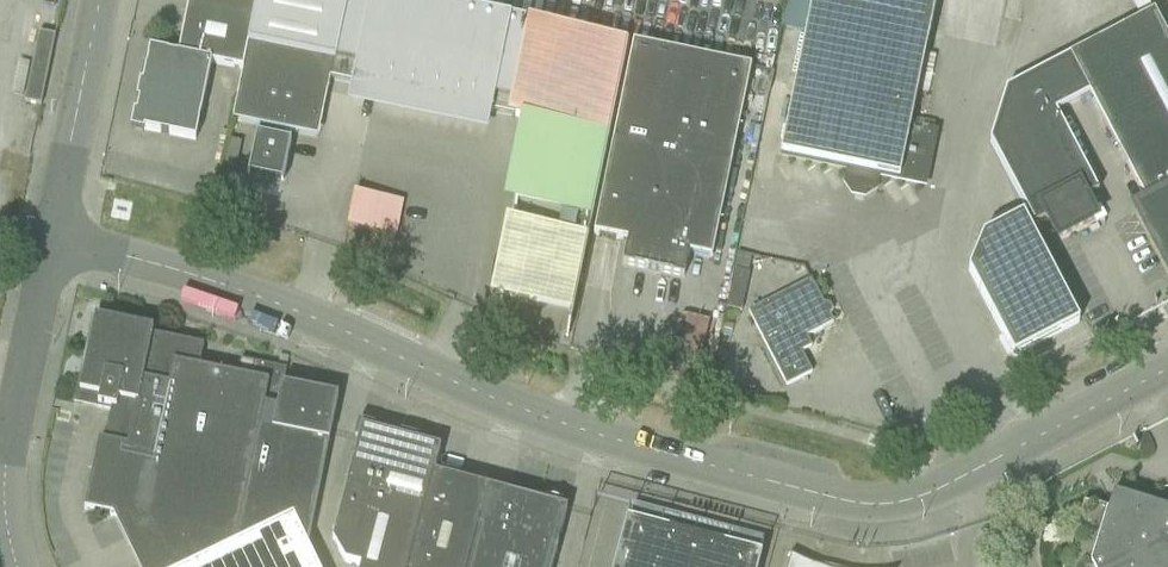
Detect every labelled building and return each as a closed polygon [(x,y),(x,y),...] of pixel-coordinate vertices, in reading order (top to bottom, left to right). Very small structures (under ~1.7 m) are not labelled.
[(242,70),(247,45),(257,0),(189,0),(177,56),(149,50),(136,114),(133,129),(195,141),(210,64),(242,70)] [(247,45),(333,63),(329,81),(351,86),(348,103),(488,132),(492,114),(527,121),(506,266),(503,290),(571,304),(568,322),(571,322),(575,299),(628,43),(533,24),(415,0),(257,0),(253,19),(247,45)] [(779,156),(850,171),(848,180),(848,182),(848,183),(848,184),(848,185),(848,186),(848,187),(849,188),(849,189),(850,190),(850,191),(851,192),(852,192),(853,193),(854,194),(855,194),(856,195),(857,195),(858,195),(859,195),(860,196),(861,196),(862,195),(863,195),(864,195),(865,195),(866,194),(867,193),(868,193),(869,192),(870,191),(871,190),(871,189),(872,188),(872,187),(872,186),(875,176),(922,185),(927,162),(932,136),(920,134),(909,131),(918,85),(927,40),(935,0),(789,0),(783,29),(805,34),(784,133),(779,156)] [(1005,91),(989,143),(1034,227),(1049,219),(1059,238),(1092,220),(1082,201),(1097,193),(1055,113),(1088,95),(1146,206),(1136,211),(1167,271),(1167,42),(1153,13),(1005,91)] [(24,103),(40,106),(55,37),(38,33),(24,103)] [(622,266),(683,278),(688,255),(711,259),(750,68),(632,44),(593,235),(627,242),(622,266)] [(247,45),(242,70),(236,103),(250,125),(257,127),(247,176),(282,183),(292,134),(299,135),(321,120),(333,63),(247,45)] [(346,228),(395,237),(396,234),(365,229),(371,201),(356,198),(357,193),(354,193),(346,228)] [(365,229),(396,234),(402,202),(357,193),(356,198),(371,201),(365,229)] [(968,272),(1001,337),(1012,358),(1078,324),(1022,216),(982,237),(968,272)] [(734,271),(731,288),(746,291),(749,274),(734,271)] [(810,281),(769,302),(747,313),(785,387),(811,374),(800,353),(811,348),(806,338),(832,324),(828,316),(830,315),(831,311),(829,306),(825,304),(823,305),(810,281)] [(673,371),(700,374),(705,317),(677,315),(673,371)] [(235,543),(292,516),(307,546),(337,398),(282,386),(285,371),(240,361),(236,377),(198,369),(203,347),(151,336),(152,330),(94,318),(79,393),(99,398),(97,407),(110,410),(104,443),(98,442),(84,511),(141,522),(162,566),(186,566),(235,543)] [(433,475),(440,450),(416,443),(417,439),(400,434),(399,439),(373,432),(374,427),(358,423),(353,440),(358,441),(331,541),(344,564),(355,566),(408,566),(433,475)] [(488,489),(456,481),(457,476),(440,472),(439,476),(433,475),(408,566),(467,566),(488,489)] [(467,566),(551,566),(566,510),(561,509),(562,504),(545,500),(544,504),(488,489),(467,566)] [(1107,511),(1083,504),(1063,566),(1167,566),(1167,513),(1112,495),(1107,511)] [(307,547),(307,546),(292,516),(235,543),(186,566),(316,566),(307,547)] [(614,566),(758,566),(761,557),(626,521),(620,542),(614,565),(614,566)] [(753,544),(761,546),(762,546),(764,539),(763,538),(755,536),(754,536),(752,543),(753,544)] [(800,563),(790,557),(787,566),(810,566),(800,563)]
